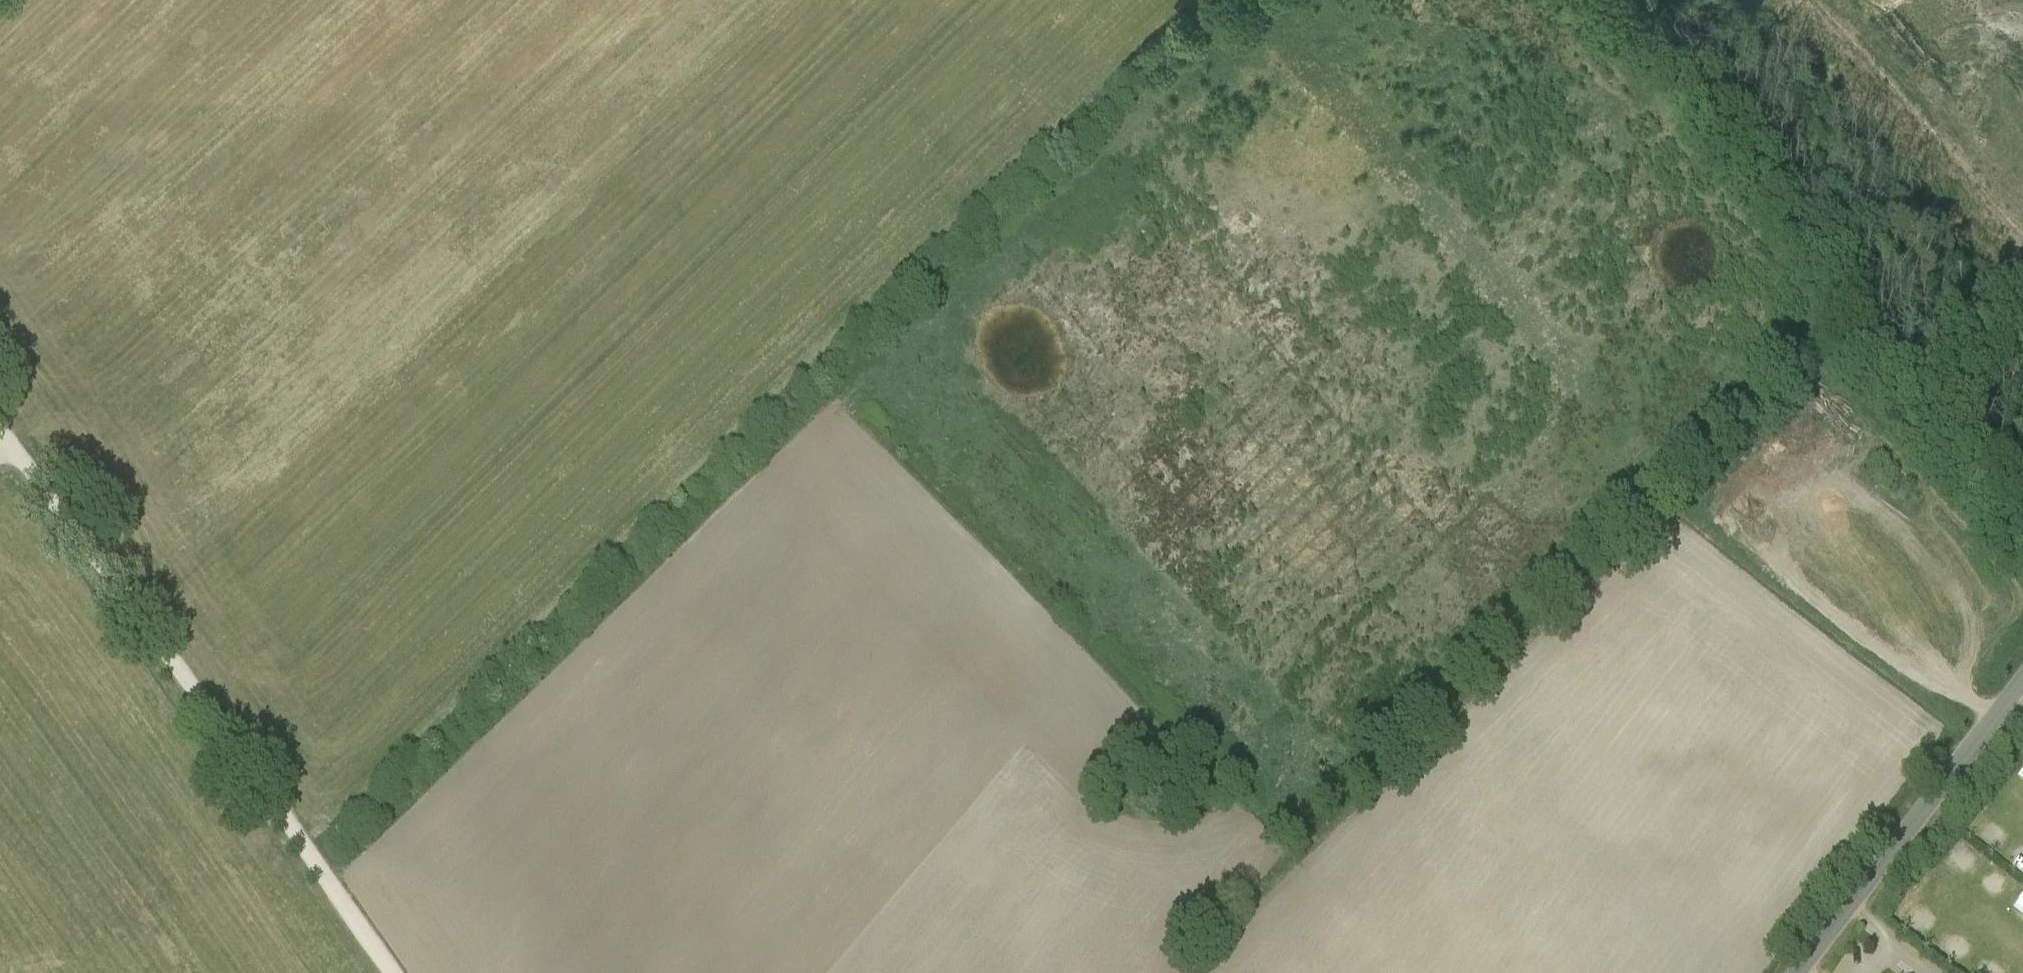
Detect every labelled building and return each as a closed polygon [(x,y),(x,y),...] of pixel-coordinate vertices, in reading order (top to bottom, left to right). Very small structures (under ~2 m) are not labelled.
[(1980,836),(1997,849),(2009,833),(1992,821),(1980,836)] [(1972,960),(1979,940),(1969,937),(1962,956),(1972,960)] [(2006,970),(1993,964),(1989,972),(2005,972),(2006,970)]
